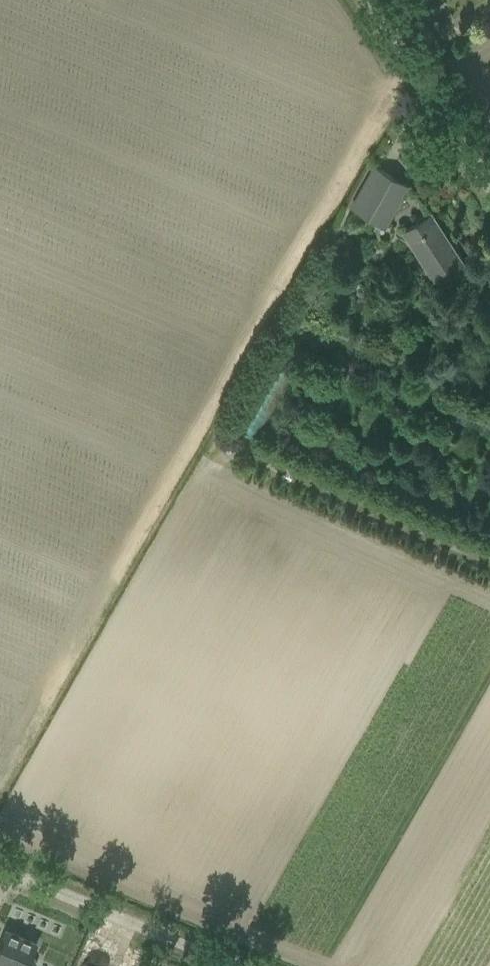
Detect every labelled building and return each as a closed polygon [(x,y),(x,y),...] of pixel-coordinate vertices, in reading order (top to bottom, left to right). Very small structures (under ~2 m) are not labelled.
[(351,207),(351,208),(353,209),(375,221),(385,227),(399,203),(409,185),(375,166),(365,183),(351,207)] [(436,281),(446,275),(463,263),(431,214),(404,232),(436,281)] [(36,963),(34,958),(30,957),(36,943),(6,931),(0,945),(0,965),(34,965),(36,963)]
